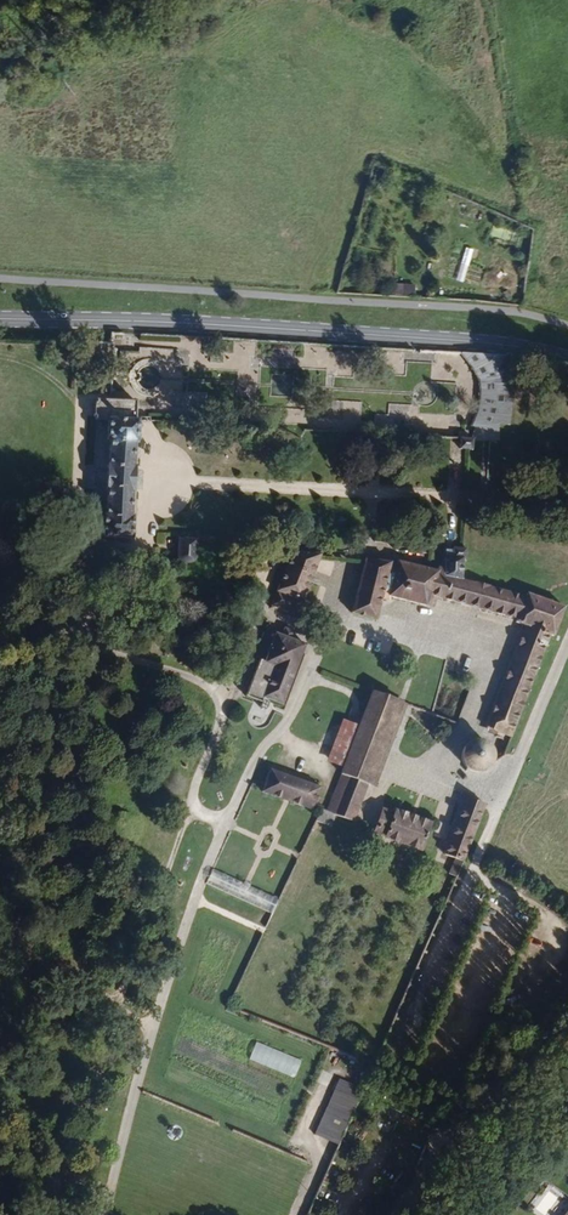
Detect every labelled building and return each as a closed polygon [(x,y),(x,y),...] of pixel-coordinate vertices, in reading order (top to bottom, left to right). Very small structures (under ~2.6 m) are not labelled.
[(561,240),(564,230),(544,225),(542,235),(561,240)] [(508,424),(514,373),(505,356),(461,353),(470,365),(479,378),(480,389),(478,410),(472,425),(475,425),(508,424)] [(133,493),(134,468),(132,468),(134,443),(136,443),(137,421),(135,421),(136,401),(110,400),(96,399),(96,401),(93,403),(93,416),(95,418),(95,422),(108,422),(107,441),(110,441),(108,464),(107,464),(106,493),(107,493),(106,515),(104,515),(103,536),(131,538),(132,519),(129,519),(131,493),(133,493)] [(497,440),(497,424),(475,425),(471,439),(460,439),(459,450),(472,450),(473,440),(497,440)] [(195,557),(195,540),(178,539),(177,558),(178,563),(182,566),(186,566),(190,565),(194,562),(195,557)] [(461,580),(462,559),(465,559),(466,548),(454,547),(453,555),(445,555),(445,569),(437,568),(437,571),(437,574),(461,580)] [(302,601),(319,555),(300,552),(292,551),(272,606),(288,613),(294,598),(302,601)] [(425,605),(437,574),(437,571),(396,562),(396,564),(365,560),(352,613),(376,619),(381,599),(389,600),(390,597),(425,605)] [(318,573),(332,575),(334,563),(320,561),(318,573)] [(554,637),(564,607),(527,593),(525,596),(491,587),(490,586),(475,583),(473,583),(461,580),(437,574),(429,595),(438,597),(516,620),(515,623),(525,627),(486,728),(511,738),(551,636),(554,637)] [(434,608),(438,598),(429,595),(425,605),(434,608)] [(281,706),(305,645),(291,640),(294,632),(284,628),(281,636),(275,633),(268,651),(264,663),(274,668),(262,698),(281,706)] [(371,786),(402,702),(389,697),(372,691),(358,725),(341,768),(339,774),(368,785),(371,786)] [(341,768),(358,725),(341,719),(326,761),(341,768)] [(488,744),(484,741),(478,739),(471,740),(466,741),(461,745),(459,749),(457,755),(457,763),(460,768),(462,771),(467,775),(473,776),(479,776),(485,774),(490,769),(493,764),(494,760),(493,753),(492,750),(488,744)] [(320,787),(270,769),(261,792),(311,811),(320,787)] [(354,822),(368,785),(346,777),(332,814),(336,815),(354,822)] [(462,861),(484,804),(466,797),(444,855),(455,859),(462,861)] [(331,827),(336,815),(320,809),(315,820),(331,827)] [(420,847),(429,824),(395,811),(393,814),(383,810),(375,830),(386,834),(386,838),(419,850),(420,847)] [(456,877),(462,861),(455,859),(449,874),(456,877)] [(278,899),(212,869),(205,884),(271,914),(278,899)] [(250,958),(262,933),(252,929),(240,953),(250,958)] [(336,1079),(314,1136),(339,1145),(360,1088),(336,1079)] [(557,1197),(542,1187),(527,1209),(536,1214),(545,1214),(557,1197)]
